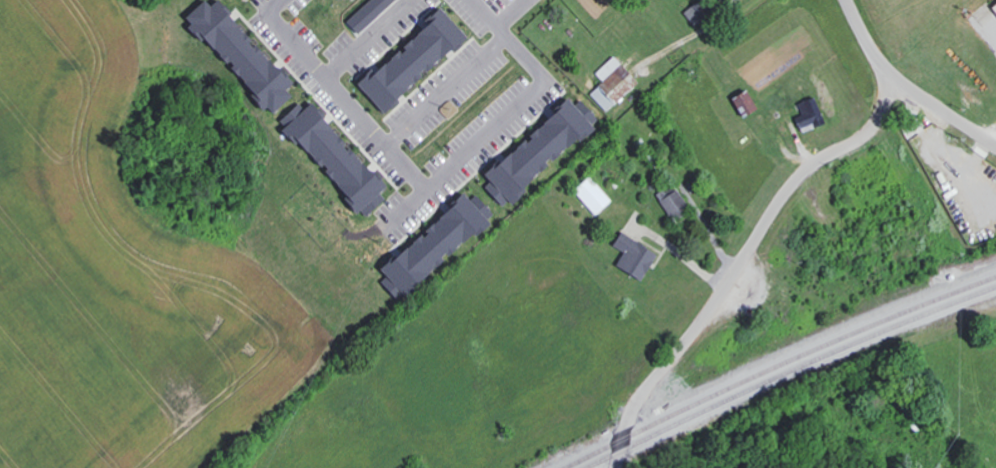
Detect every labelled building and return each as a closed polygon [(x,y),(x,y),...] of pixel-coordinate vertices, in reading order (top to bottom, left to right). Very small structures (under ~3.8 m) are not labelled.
[(209,0),(293,94),(267,118),(181,24),(209,0)] [(397,0),(374,0),(352,21),(363,33),(398,1),(397,0)] [(698,26),(719,10),(711,0),(703,0),(687,13),(698,26)] [(438,5),(467,38),(388,113),(359,81),(438,5)] [(612,57),(635,83),(607,110),(590,93),(602,82),(593,73),(612,57)] [(730,100),(744,91),(755,112),(743,121),(730,100)] [(830,122),(819,96),(801,104),(806,115),(800,117),(807,133),(830,122)] [(308,106),(388,189),(362,218),(282,133),(308,106)] [(480,178),(570,107),(597,137),(509,212),(480,178)] [(571,192),(589,178),(610,204),(594,220),(571,192)] [(692,208),(676,183),(659,194),(675,219),(692,208)] [(463,192),(493,227),(396,310),(368,274),(463,192)] [(621,266),(649,279),(662,250),(622,232),(616,246),(628,251),(621,266)]
